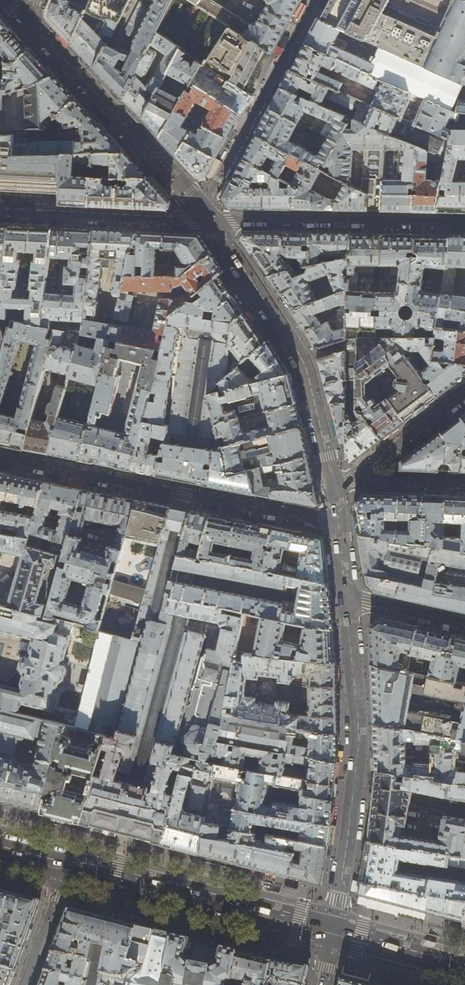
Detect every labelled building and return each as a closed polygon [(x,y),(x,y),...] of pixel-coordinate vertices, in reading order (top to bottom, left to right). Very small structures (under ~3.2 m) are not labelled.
[(46,10),(45,13),(46,15),(46,17),(47,19),(55,28),(71,44),(87,7),(73,1),(74,0),(50,0),(46,10)] [(87,7),(71,44),(79,52),(89,63),(95,69),(107,45),(130,0),(90,0),(87,7)] [(155,3),(152,8),(140,2),(124,33),(136,39),(135,40),(134,50),(131,56),(107,45),(95,69),(108,83),(123,98),(157,32),(174,0),(149,0),(155,3)] [(213,16),(271,53),(286,27),(300,1),(299,0),(269,0),(270,4),(258,25),(253,26),(213,0),(189,0),(213,16)] [(319,20),(341,30),(355,36),(380,48),(387,51),(462,84),(463,85),(464,77),(464,0),(330,0),(319,20)] [(10,30),(12,29),(0,16),(0,30),(10,30)] [(271,53),(213,16),(191,56),(203,65),(249,94),(255,83),(259,76),(271,53)] [(341,30),(317,19),(311,30),(303,45),(372,75),(376,66),(345,52),(349,44),(337,38),(341,30)] [(12,29),(10,30),(0,30),(0,62),(12,63),(30,48),(18,36),(12,29)] [(143,119),(181,49),(157,32),(123,98),(131,106),(143,119)] [(380,48),(355,36),(354,38),(380,49),(380,48)] [(372,75),(303,45),(297,57),(290,70),(357,100),(370,105),(400,118),(411,93),(376,77),(372,75)] [(30,48),(12,63),(0,62),(0,69),(0,73),(6,72),(5,78),(0,78),(0,93),(2,93),(7,93),(17,91),(16,87),(18,86),(19,83),(20,81),(20,79),(24,77),(26,84),(22,85),(23,89),(26,88),(54,75),(42,61),(30,48)] [(191,56),(181,49),(143,119),(142,119),(146,123),(151,128),(155,133),(161,139),(177,110),(192,84),(203,65),(191,56)] [(387,51),(376,77),(411,93),(428,100),(450,110),(462,84),(387,51)] [(203,65),(192,84),(240,113),(242,114),(246,105),(251,95),(249,94),(203,65)] [(285,78),(280,88),(297,95),(301,88),(315,94),(312,101),(322,106),(326,98),(352,110),(357,100),(290,70),(285,78)] [(64,86),(54,75),(26,88),(23,89),(17,91),(7,93),(2,93),(2,130),(10,129),(12,129),(14,129),(36,129),(43,129),(56,118),(77,100),(64,86)] [(192,84),(177,110),(189,117),(197,101),(213,110),(209,117),(204,114),(200,123),(204,125),(226,138),(234,124),(240,113),(192,84)] [(297,95),(280,88),(277,94),(276,97),(269,109),(299,124),(305,111),(328,120),(320,135),(339,144),(352,118),(322,106),(312,101),(297,95)] [(417,125),(428,100),(411,93),(400,118),(417,125)] [(97,123),(77,100),(56,118),(60,123),(59,141),(36,142),(36,129),(14,129),(14,135),(14,155),(63,155),(91,154),(124,152),(97,123)] [(417,125),(400,118),(370,105),(368,110),(370,111),(365,124),(386,134),(417,147),(447,160),(450,149),(451,143),(451,141),(417,125)] [(299,124),(269,109),(263,121),(255,135),(291,154),(321,171),(324,172),(339,144),(320,135),(311,153),(290,142),(299,124)] [(198,122),(189,117),(177,110),(161,139),(164,142),(169,147),(170,148),(177,155),(186,142),(192,131),(194,129),(198,122)] [(457,114),(456,118),(451,141),(451,143),(456,144),(455,150),(450,149),(447,160),(438,205),(437,211),(452,211),(464,212),(464,182),(454,182),(459,159),(464,159),(464,113),(458,113),(457,114)] [(365,124),(352,118),(339,144),(324,172),(336,179),(351,186),(353,149),(365,149),(363,184),(360,191),(368,194),(367,210),(371,210),(374,210),(382,210),(384,176),(385,149),(386,134),(365,124)] [(199,135),(192,131),(186,142),(216,158),(221,148),(226,138),(204,125),(199,135)] [(4,191),(34,192),(60,194),(63,155),(14,155),(14,135),(0,134),(0,190),(4,191)] [(413,211),(417,147),(386,134),(385,149),(395,149),(394,179),(388,180),(388,176),(384,176),(382,210),(397,211),(413,211)] [(291,154),(255,135),(250,146),(243,159),(272,174),(279,178),(291,154)] [(186,142),(177,155),(182,160),(190,169),(198,177),(206,177),(211,166),(216,158),(186,142)] [(426,211),(437,211),(438,205),(447,160),(417,147),(413,211),(426,211)] [(133,162),(124,152),(91,154),(91,165),(111,165),(111,171),(108,171),(108,176),(111,177),(111,178),(110,178),(110,180),(113,182),(115,186),(107,185),(103,183),(103,178),(104,178),(104,177),(91,177),(89,206),(124,207),(168,210),(170,203),(154,185),(133,162)] [(91,165),(91,154),(63,155),(60,194),(60,204),(75,205),(89,206),(91,177),(91,165)] [(311,190),(321,171),(291,154),(279,178),(284,181),(292,186),(290,189),(293,189),(292,209),(305,209),(344,210),(367,210),(368,194),(360,191),(351,186),(336,179),(334,185),(342,190),(337,200),(327,198),(311,190)] [(272,174),(243,159),(238,168),(231,181),(241,187),(246,178),(254,182),(254,181),(272,182),(272,174)] [(284,181),(279,178),(272,174),(272,182),(272,185),(269,184),(265,184),(264,208),(278,209),(292,209),(293,189),(290,189),(281,188),(281,183),(283,183),(284,181)] [(254,182),(246,178),(241,187),(231,181),(228,187),(226,191),(222,197),(225,202),(229,208),(247,208),(264,208),(265,184),(257,184),(254,182)] [(10,226),(0,225),(0,308),(10,226)] [(48,277),(49,270),(53,228),(30,226),(10,226),(0,308),(0,318),(8,319),(9,306),(29,308),(27,323),(43,326),(48,277)] [(74,229),(53,228),(49,270),(54,270),(54,263),(59,263),(59,257),(68,257),(66,283),(71,283),(71,294),(54,293),(55,278),(48,277),(43,326),(56,328),(80,333),(83,334),(93,230),(74,229)] [(115,231),(93,230),(83,334),(100,338),(110,339),(113,325),(87,320),(88,314),(97,315),(102,267),(109,268),(111,257),(117,257),(117,267),(113,294),(115,296),(120,296),(125,275),(137,232),(115,231)] [(125,275),(181,276),(211,253),(205,244),(199,235),(170,234),(137,232),(125,275)] [(282,245),(283,233),(265,232),(243,236),(242,239),(253,255),(260,249),(280,253),(281,251),(287,255),(287,246),(282,245)] [(296,233),(283,233),(282,245),(287,246),(287,255),(289,257),(299,257),(299,258),(300,259),(301,260),(302,261),(302,264),(297,266),(300,269),(306,267),(311,266),(311,233),(296,233)] [(330,233),(311,233),(311,266),(320,264),(320,254),(325,254),(325,262),(336,260),(336,254),(342,254),(342,258),(350,256),(351,234),(330,233)] [(367,234),(351,234),(350,256),(350,271),(349,278),(349,288),(346,338),(356,338),(376,338),(377,327),(379,292),(357,291),(358,272),(373,273),(373,264),(381,265),(383,234),(367,234)] [(401,235),(383,234),(381,265),(391,265),(391,274),(401,275),(400,289),(395,293),(379,292),(377,327),(393,328),(396,330),(395,338),(406,338),(408,319),(405,318),(402,316),(401,314),(401,311),(402,307),(404,305),(407,304),(409,304),(416,235),(401,235)] [(432,235),(416,235),(409,304),(411,304),(413,305),(415,308),(416,310),(416,312),(415,315),(413,317),(410,319),(408,319),(406,338),(416,337),(417,331),(422,328),(422,331),(436,333),(437,327),(441,295),(425,293),(422,290),(424,269),(428,265),(445,267),(449,235),(432,235)] [(449,235),(445,267),(441,295),(437,327),(464,330),(464,295),(453,294),(457,265),(464,266),(464,235),(449,235)] [(281,255),(280,253),(260,249),(253,255),(262,268),(265,272),(268,277),(293,270),(300,269),(297,266),(292,260),(287,258),(283,254),(281,255)] [(216,261),(211,253),(181,276),(125,275),(120,296),(115,319),(129,321),(135,289),(172,290),(187,287),(191,292),(187,294),(176,299),(162,299),(155,332),(113,323),(113,325),(110,339),(111,340),(162,350),(165,340),(158,339),(160,334),(166,335),(171,317),(218,275),(223,271),(216,261)] [(311,266),(306,267),(306,272),(296,275),(293,270),(268,277),(276,287),(281,295),(288,305),(292,310),(349,288),(349,278),(346,278),(345,272),(350,271),(350,256),(342,258),(336,260),(325,262),(320,264),(311,266)] [(174,433),(174,436),(174,437),(177,438),(176,444),(176,445),(209,450),(211,438),(219,439),(215,423),(207,394),(225,378),(233,323),(244,313),(236,301),(230,292),(223,281),(219,276),(218,275),(171,317),(166,335),(165,340),(162,350),(145,421),(165,425),(178,330),(175,325),(184,327),(170,423),(166,425),(168,425),(167,432),(174,433)] [(346,338),(349,288),(292,310),(307,332),(312,339),(315,347),(315,348),(346,338)] [(227,377),(230,374),(265,342),(254,326),(244,313),(233,323),(225,378),(227,377)] [(12,320),(8,319),(0,318),(0,367),(12,320)] [(27,323),(12,320),(0,367),(0,404),(3,403),(19,339),(38,343),(22,406),(21,406),(18,417),(0,412),(0,444),(3,444),(25,448),(33,418),(46,368),(56,328),(43,326),(27,323)] [(437,327),(436,333),(436,337),(435,342),(434,346),(439,347),(439,345),(443,346),(445,338),(447,340),(446,349),(442,351),(434,350),(433,359),(444,361),(453,362),(464,364),(464,330),(437,327)] [(78,344),(80,333),(56,328),(46,368),(61,372),(53,400),(52,400),(51,401),(50,402),(48,410),(48,411),(48,413),(50,414),(51,414),(50,419),(46,422),(33,418),(25,448),(36,451),(50,453),(59,416),(69,378),(78,344)] [(416,337),(406,338),(395,338),(393,338),(438,396),(441,394),(455,384),(464,376),(464,364),(453,362),(446,368),(441,362),(444,361),(433,359),(434,350),(434,346),(435,342),(427,342),(427,337),(416,337)] [(78,344),(69,378),(99,386),(111,340),(110,339),(100,338),(97,349),(78,344)] [(356,363),(356,344),(356,338),(346,338),(315,348),(312,349),(315,354),(320,363),(324,380),(330,403),(332,403),(346,403),(357,402),(356,363)] [(393,338),(376,338),(356,338),(356,344),(366,357),(372,365),(367,370),(373,378),(388,398),(406,421),(423,408),(429,403),(436,398),(438,396),(393,338)] [(145,421),(162,350),(111,340),(99,386),(91,418),(90,421),(97,422),(99,415),(103,416),(104,412),(111,414),(121,375),(118,375),(122,359),(143,364),(126,433),(89,424),(87,424),(78,459),(102,464),(131,469),(145,421)] [(225,378),(207,394),(289,373),(278,356),(267,340),(265,342),(230,374),(233,377),(230,380),(227,377),(225,378)] [(366,357),(356,363),(357,402),(357,407),(382,439),(386,436),(404,422),(406,421),(388,398),(381,403),(374,394),(368,399),(366,397),(366,384),(373,378),(367,370),(372,365),(366,357)] [(207,394),(215,423),(296,403),(293,389),(289,373),(207,394)] [(357,402),(346,403),(347,441),(341,441),(343,450),(345,458),(351,463),(370,448),(382,439),(357,407),(357,402)] [(281,432),(302,427),(298,414),(296,403),(215,423),(219,439),(221,447),(251,440),(281,432)] [(347,441),(346,403),(332,403),(334,413),(341,441),(347,441)] [(59,416),(50,453),(64,456),(78,459),(87,424),(59,416)] [(464,444),(464,422),(461,416),(451,423),(441,431),(448,441),(446,461),(447,462),(449,462),(451,464),(452,466),(453,468),(453,470),(450,470),(449,470),(449,471),(457,471),(462,472),(464,444)] [(165,425),(145,421),(131,469),(144,472),(156,474),(167,432),(168,425),(166,425),(165,425)] [(251,440),(221,447),(229,476),(249,471),(308,456),(305,440),(302,427),(281,432),(285,451),(269,455),(268,453),(255,457),(251,440)] [(443,462),(446,461),(448,441),(441,431),(426,443),(402,461),(402,465),(401,469),(428,470),(442,471),(442,470),(441,470),(441,469),(437,469),(438,466),(440,463),(441,463),(443,462)] [(171,436),(174,436),(174,433),(167,432),(156,474),(168,477),(186,480),(211,485),(216,451),(209,450),(176,445),(176,444),(170,443),(171,436)] [(229,476),(221,447),(219,439),(211,438),(209,450),(216,451),(211,485),(232,489),(254,494),(249,471),(229,476)] [(316,506),(319,504),(313,477),(308,456),(249,471),(254,494),(283,499),(316,506)] [(29,538),(45,482),(23,478),(4,474),(0,487),(0,532),(29,538)] [(54,540),(51,552),(64,556),(83,490),(64,486),(45,482),(29,538),(27,546),(40,549),(44,537),(54,540)] [(63,559),(69,561),(67,567),(61,566),(47,617),(74,623),(100,630),(109,597),(116,573),(111,572),(115,559),(119,560),(137,500),(108,494),(83,490),(64,556),(63,559)] [(357,522),(359,535),(397,541),(400,494),(396,494),(364,492),(354,504),(357,522)] [(413,495),(400,494),(397,541),(422,544),(422,541),(417,540),(417,537),(422,537),(424,495),(413,495)] [(424,495),(422,537),(422,541),(422,544),(433,546),(443,548),(444,529),(445,521),(447,496),(436,496),(424,495)] [(447,496),(445,521),(464,522),(463,537),(452,537),(452,533),(450,530),(444,529),(443,548),(464,551),(464,497),(463,497),(447,496)] [(171,507),(153,503),(137,500),(119,560),(116,573),(109,597),(142,606),(156,557),(144,554),(149,540),(160,542),(171,507)] [(179,508),(171,507),(160,542),(156,557),(142,606),(133,638),(134,638),(142,641),(117,737),(106,734),(106,735),(80,822),(91,825),(123,833),(135,836),(153,841),(162,843),(185,755),(216,763),(216,762),(220,740),(225,712),(237,652),(244,611),(221,607),(185,598),(167,594),(171,580),(175,567),(179,554),(192,511),(181,509),(179,508)] [(179,554),(199,558),(211,515),(201,513),(192,511),(179,554)] [(199,558),(228,563),(236,520),(222,517),(211,515),(199,558)] [(254,523),(236,520),(228,563),(264,570),(274,527),(254,523)] [(326,557),(324,539),(322,537),(299,532),(274,527),(264,570),(328,582),(326,557)] [(6,551),(23,555),(9,604),(1,602),(0,604),(0,605),(47,617),(61,566),(63,559),(64,556),(51,552),(40,549),(27,546),(29,538),(0,532),(0,550),(6,551)] [(422,544),(397,541),(359,535),(363,555),(366,574),(400,581),(424,587),(433,546),(422,544)] [(433,546),(424,587),(400,581),(397,597),(430,604),(464,612),(464,551),(443,548),(433,546)] [(177,581),(171,580),(167,594),(185,598),(221,607),(244,611),(334,629),(331,606),(328,582),(264,570),(228,563),(199,558),(179,554),(175,567),(180,568),(177,581)] [(397,597),(400,581),(366,574),(367,583),(370,586),(376,592),(390,595),(397,597)] [(2,631),(2,630),(20,635),(22,636),(22,635),(31,638),(33,638),(29,654),(28,653),(27,654),(24,655),(23,656),(20,668),(20,669),(23,672),(24,673),(20,689),(18,688),(18,689),(9,686),(6,685),(6,686),(0,684),(0,708),(9,711),(12,701),(52,710),(53,707),(53,708),(55,699),(55,697),(59,682),(59,681),(62,681),(63,680),(63,679),(64,679),(64,677),(65,677),(67,669),(66,669),(67,667),(66,667),(66,665),(64,663),(64,662),(68,647),(69,645),(69,646),(71,637),(71,635),(71,634),(73,626),(74,626),(74,623),(47,617),(0,605),(0,630),(2,631)] [(335,645),(334,629),(244,611),(237,652),(336,662),(335,645)] [(371,644),(372,664),(408,671),(418,627),(397,622),(380,618),(370,626),(371,644)] [(435,631),(418,627),(408,671),(420,674),(423,662),(417,661),(418,655),(433,658),(430,676),(443,678),(453,635),(435,631)] [(94,695),(85,730),(106,735),(106,734),(117,737),(142,641),(134,638),(133,638),(110,632),(94,695)] [(453,635),(443,678),(464,683),(464,638),(453,635)] [(337,684),(336,662),(237,652),(225,712),(291,725),(301,727),(321,733),(337,732),(337,684)] [(443,678),(430,676),(420,674),(408,671),(372,664),(373,695),(374,722),(464,739),(464,702),(462,719),(409,710),(413,691),(464,701),(464,683),(443,678)] [(85,730),(94,695),(85,693),(76,727),(85,730)] [(9,711),(0,708),(0,736),(3,737),(0,748),(0,803),(34,811),(42,813),(63,724),(9,711)] [(288,744),(291,725),(225,712),(220,740),(337,762),(337,757),(338,751),(338,743),(337,732),(321,733),(301,727),(301,730),(307,738),(309,738),(309,747),(300,745),(300,746),(288,744)] [(374,722),(376,748),(376,770),(450,781),(464,784),(464,739),(374,722)] [(76,727),(63,724),(42,813),(58,817),(80,822),(106,735),(85,730),(76,727)] [(216,762),(305,779),(303,793),(332,799),(335,780),(337,762),(220,740),(216,762)] [(232,827),(235,806),(209,801),(216,763),(185,755),(162,843),(181,848),(199,853),(202,834),(230,839),(233,827),(232,827)] [(303,793),(305,779),(216,762),(216,763),(209,801),(235,806),(330,824),(331,812),(332,803),(332,799),(303,793)] [(450,781),(376,770),(374,792),(374,795),(372,805),(371,819),(368,840),(464,855),(464,819),(443,815),(439,841),(404,836),(408,808),(410,798),(412,789),(420,790),(458,798),(464,799),(464,784),(450,781)] [(330,828),(330,824),(235,806),(232,827),(233,827),(252,831),(254,820),(259,821),(257,832),(327,845),(330,828)] [(257,832),(252,831),(233,827),(230,839),(202,834),(199,853),(213,856),(243,864),(272,871),(288,875),(289,875),(293,859),(295,851),(254,842),(257,832)] [(325,861),(327,845),(257,832),(254,842),(295,851),(296,851),(296,847),(303,848),(300,861),(293,859),(289,875),(298,877),(321,883),(325,861)] [(368,840),(365,862),(364,865),(361,881),(464,899),(464,882),(398,871),(400,861),(437,867),(438,866),(439,864),(449,866),(449,865),(464,868),(464,855),(368,840)] [(463,920),(464,911),(464,899),(361,881),(361,882),(361,886),(360,892),(359,893),(421,909),(463,920)] [(299,891),(286,887),(285,891),(286,895),(296,897),(298,895),(299,891)] [(0,891),(0,968),(14,971),(27,936),(39,901),(7,893),(0,891)] [(85,913),(68,909),(60,931),(55,944),(52,954),(96,963),(94,973),(98,974),(99,970),(101,963),(102,955),(103,948),(109,920),(105,919),(85,913)] [(138,921),(128,918),(126,924),(137,927),(138,921)] [(123,923),(109,920),(103,948),(102,955),(101,963),(99,970),(98,974),(126,979),(130,973),(137,969),(138,969),(139,964),(128,961),(138,927),(137,927),(126,924),(123,923)] [(146,929),(138,927),(128,961),(139,964),(146,966),(155,931),(146,929)] [(155,931),(146,966),(139,964),(138,969),(137,969),(130,973),(126,979),(125,984),(161,984),(173,936),(165,934),(155,931)] [(173,936),(161,984),(230,984),(237,952),(214,946),(202,943),(173,936)] [(238,946),(215,940),(214,946),(237,952),(238,946)] [(237,952),(230,984),(267,984),(272,960),(254,956),(237,952)] [(96,963),(52,954),(48,963),(45,973),(92,982),(94,973),(96,963)] [(272,960),(267,984),(304,984),(308,967),(290,964),(272,960)] [(14,971),(0,968),(0,984),(9,984),(14,971)] [(394,970),(387,968),(385,974),(393,976),(395,975),(396,973),(394,970)] [(45,973),(40,984),(92,984),(92,982),(45,973)] [(94,973),(92,982),(105,984),(125,984),(126,979),(98,974),(94,973)]
